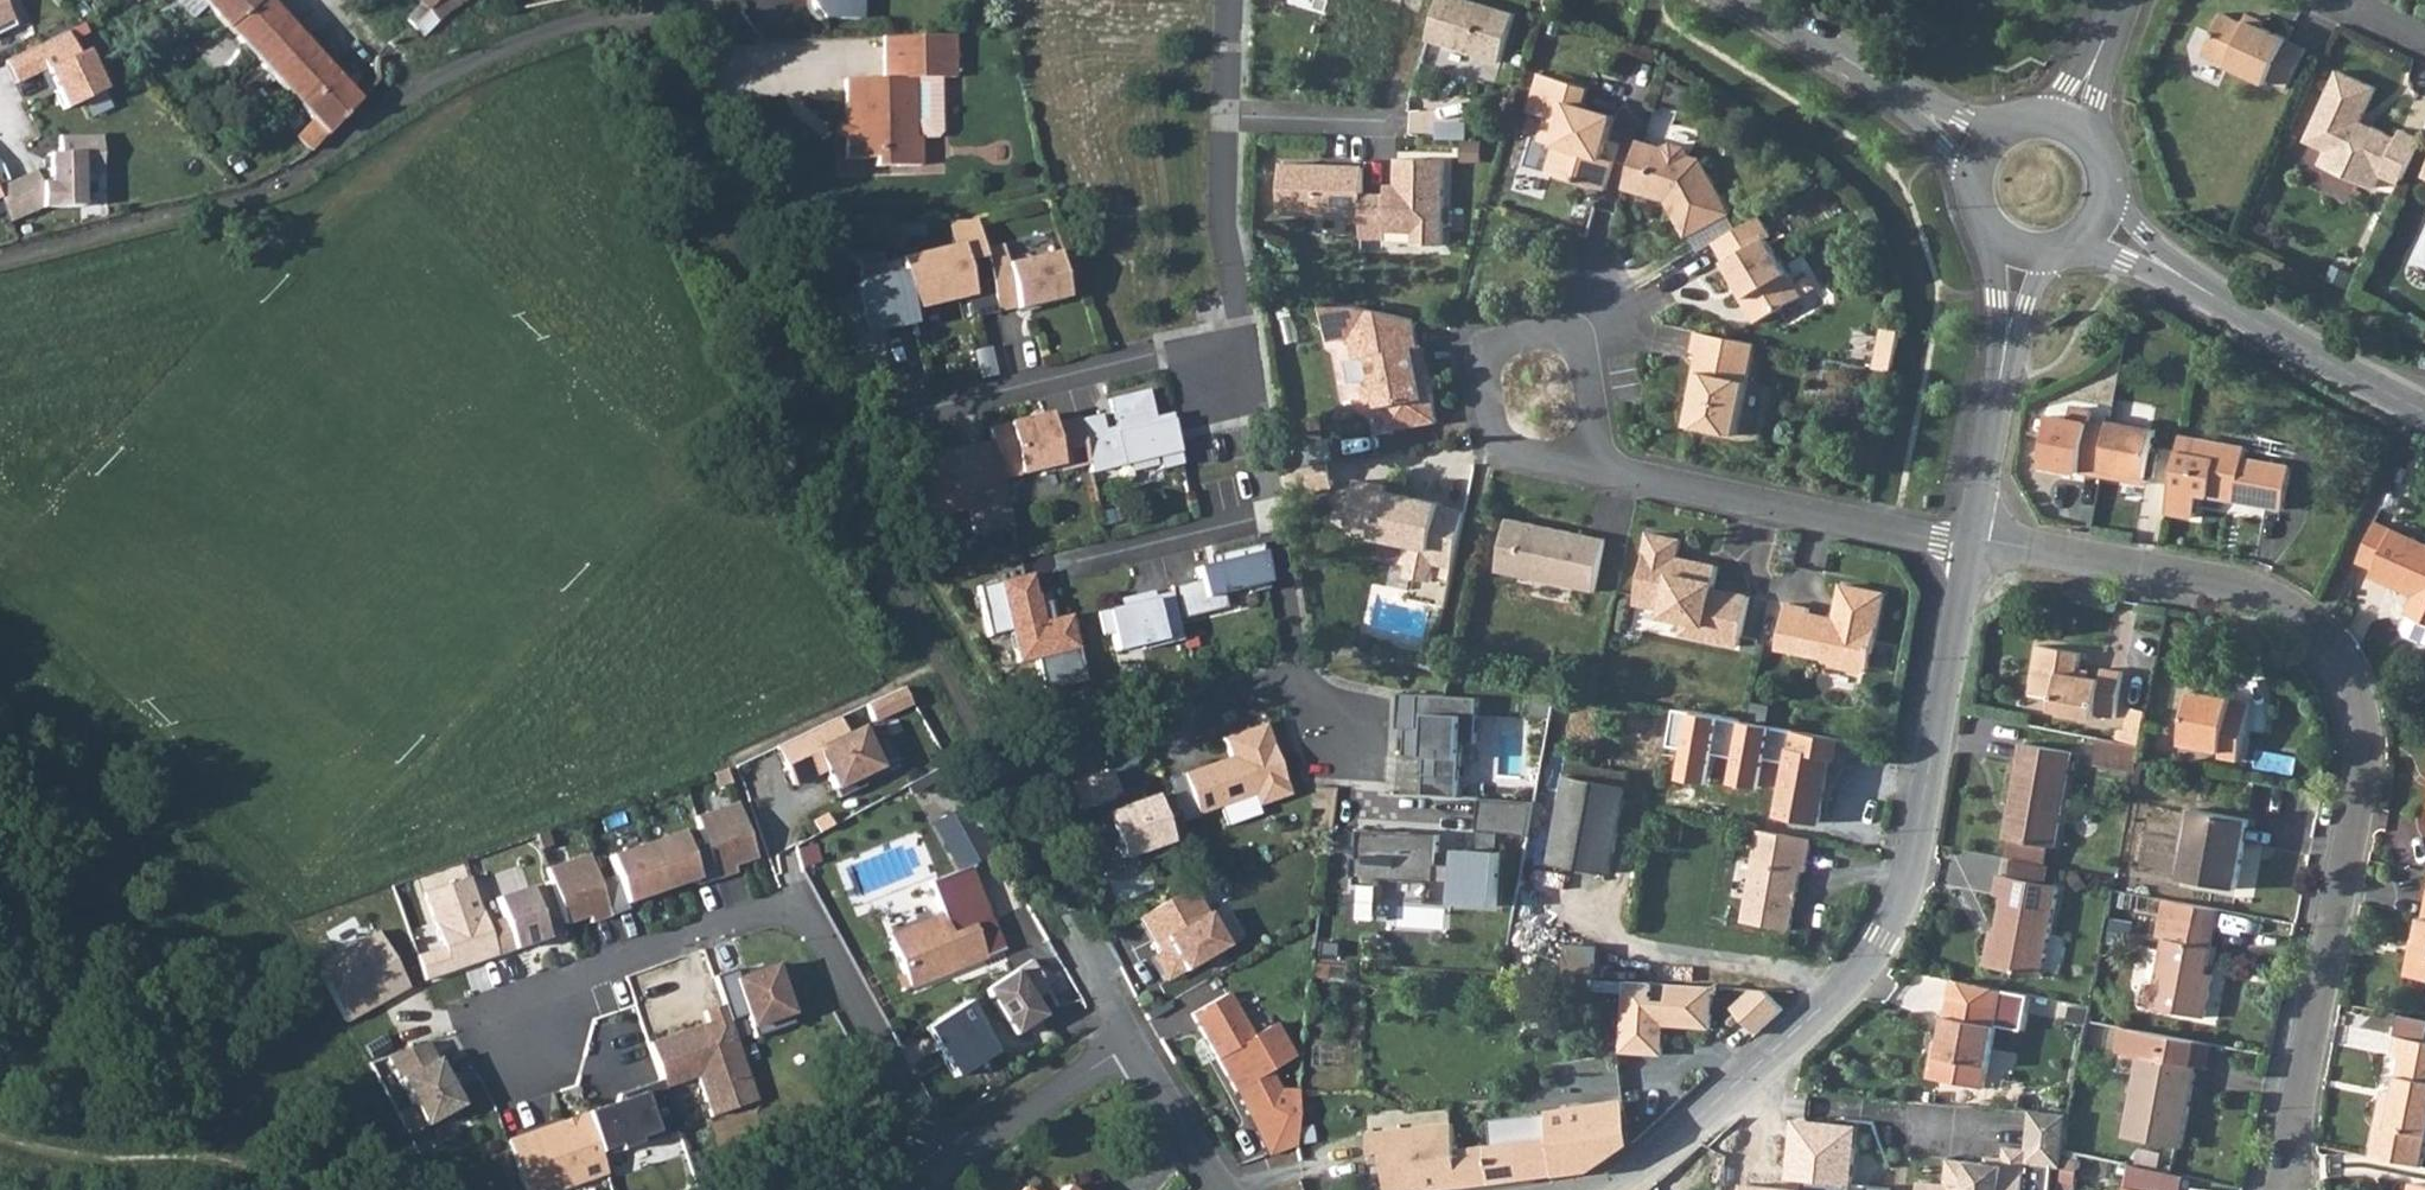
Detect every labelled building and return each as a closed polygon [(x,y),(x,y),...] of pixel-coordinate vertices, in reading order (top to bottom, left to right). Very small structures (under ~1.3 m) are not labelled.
[(14,25),(2,0),(0,0),(0,32),(14,25)] [(194,17),(206,6),(200,0),(178,0),(194,17)] [(206,6),(256,59),(288,26),(288,25),(276,11),(266,0),(200,0),(206,6)] [(464,0),(415,0),(437,20),(457,6),(464,0)] [(816,13),(853,14),(854,0),(806,0),(816,13)] [(1492,0),(1437,0),(1427,33),(1471,46),(1476,44),(1482,45),(1480,49),(1500,55),(1514,7),(1492,0)] [(2268,80),(2287,89),(2306,50),(2287,41),(2287,40),(2248,22),(2246,26),(2222,14),(2202,55),(2266,85),(2268,80)] [(325,134),(357,101),(331,72),(306,45),(288,26),(256,59),(312,119),(296,136),(310,150),(325,134)] [(65,31),(4,60),(17,88),(45,74),(65,114),(105,94),(86,55),(78,59),(65,31)] [(953,35),(882,37),(883,78),(844,79),(846,158),(873,158),(873,166),(920,165),(919,137),(913,137),(912,79),(939,78),(954,77),(953,35)] [(1426,65),(1500,82),(1505,60),(1431,43),(1426,65)] [(2400,184),(2421,138),(2402,129),(2398,138),(2372,126),(2367,127),(2359,124),(2376,87),(2338,70),(2305,141),(2326,150),(2321,162),(2375,187),(2381,175),(2400,184)] [(1590,87),(1543,72),(1531,110),(1550,116),(1543,139),(1558,144),(1549,171),(1606,189),(1615,160),(1604,156),(1616,115),(1585,106),(1590,87)] [(939,78),(912,79),(913,137),(936,136),(940,132),(939,78)] [(1691,87),(1672,81),(1667,97),(1686,102),(1691,87)] [(0,186),(0,201),(9,221),(40,208),(80,206),(79,172),(101,171),(100,134),(58,135),(59,154),(47,154),(48,183),(40,183),(35,171),(0,186)] [(1666,148),(1639,140),(1625,187),(1658,197),(1659,193),(1665,194),(1687,235),(1717,219),(1730,212),(1701,159),(1689,155),(1689,154),(1686,147),(1672,143),(1666,147),(1666,148)] [(1361,212),(1360,234),(1385,235),(1385,228),(1411,229),(1411,240),(1440,241),(1443,155),(1396,154),(1395,181),(1394,190),(1385,190),(1361,189),(1361,212)] [(1317,160),(1279,159),(1278,210),(1361,212),(1361,189),(1362,163),(1344,163),(1344,161),(1324,160),(1324,163),(1317,163),(1317,160)] [(1395,181),(1385,180),(1385,190),(1394,190),(1395,181)] [(1775,238),(1761,215),(1726,235),(1715,242),(1749,299),(1745,302),(1756,322),(1802,295),(1780,256),(1771,241),(1775,238)] [(1717,219),(1687,235),(1697,253),(1715,242),(1726,235),(1717,219)] [(1775,238),(1771,241),(1780,256),(1784,254),(1775,238)] [(975,249),(972,239),(891,258),(904,310),(965,295),(962,282),(982,277),(975,249)] [(995,244),(975,249),(982,277),(990,312),(1009,307),(1009,309),(1060,297),(1049,251),(1000,263),(995,244)] [(845,355),(879,347),(875,332),(888,329),(884,315),(904,310),(891,258),(874,262),(871,254),(847,260),(853,283),(845,285),(848,295),(825,300),(832,328),(838,327),(845,355)] [(1348,304),(1324,304),(1331,339),(1352,335),(1356,356),(1371,354),(1375,376),(1369,377),(1364,386),(1366,400),(1374,405),(1386,403),(1391,428),(1438,419),(1430,374),(1427,375),(1420,369),(1416,346),(1420,345),(1415,318),(1348,304)] [(904,310),(884,315),(888,329),(907,324),(904,310)] [(1901,331),(1884,328),(1882,339),(1898,343),(1901,331)] [(1756,343),(1698,331),(1693,351),(1699,352),(1695,371),(1700,372),(1695,397),(1689,424),(1736,434),(1756,343)] [(1898,343),(1882,339),(1875,368),(1892,372),(1898,343)] [(1420,345),(1416,346),(1420,369),(1427,375),(1430,374),(1425,344),(1420,345)] [(1700,372),(1695,371),(1690,396),(1695,397),(1700,372)] [(1141,391),(1104,400),(1110,427),(1112,433),(1099,436),(1098,430),(1094,415),(1073,421),(1083,463),(1085,473),(1154,457),(1157,469),(1178,464),(1166,414),(1148,418),(1141,391)] [(1022,420),(982,429),(985,441),(994,479),(1053,465),(1057,463),(1059,469),(1083,463),(1073,421),(1072,420),(1043,427),(1041,418),(1023,422),(1022,420)] [(2147,475),(2155,429),(2111,421),(2111,425),(2090,421),(2081,471),(2103,475),(2105,468),(2147,475)] [(1098,430),(1099,436),(1112,433),(1110,427),(1098,430)] [(2247,446),(2182,435),(2168,511),(2196,516),(2200,494),(2283,509),(2291,466),(2245,457),(2247,446)] [(912,464),(925,518),(963,509),(969,536),(1006,527),(994,479),(985,441),(966,446),(965,445),(964,445),(972,480),(958,483),(951,455),(912,464)] [(911,458),(912,464),(951,455),(958,483),(972,480),(964,445),(911,458)] [(1333,484),(1329,460),(1286,468),(1289,491),(1333,484)] [(2103,475),(2145,483),(2147,475),(2105,468),(2103,475)] [(1451,578),(1466,511),(1442,506),(1443,502),(1385,490),(1386,484),(1358,478),(1349,522),(1375,527),(1374,535),(1408,543),(1404,562),(1411,563),(1408,575),(1431,580),(1432,574),(1435,561),(1445,563),(1442,576),(1451,578)] [(1605,538),(1509,517),(1498,569),(1594,590),(1605,538)] [(2376,522),(2358,560),(2375,568),(2392,529),(2376,522)] [(2392,529),(2375,568),(2372,575),(2417,595),(2409,614),(2411,615),(2424,622),(2424,543),(2392,529)] [(1681,539),(1650,532),(1636,602),(1664,608),(1663,616),(1686,620),(1704,624),(1701,637),(1739,645),(1749,596),(1713,588),(1718,565),(1691,560),(1690,565),(1676,562),(1677,557),(1681,539)] [(1166,594),(1173,621),(1222,609),(1219,595),(1243,589),(1244,595),(1264,590),(1257,544),(1212,555),(1214,564),(1206,566),(1192,569),(1195,580),(1165,588),(1166,594)] [(1212,555),(1204,557),(1206,566),(1214,564),(1212,555)] [(1435,561),(1432,574),(1442,576),(1445,563),(1435,561)] [(1038,694),(1080,684),(1064,618),(1046,623),(1042,605),(1033,608),(1030,598),(1029,598),(1024,577),(971,590),(983,639),(1005,634),(1012,666),(1030,661),(1038,694)] [(1869,666),(1884,592),(1842,583),(1834,622),(1827,620),(1824,615),(1808,612),(1809,607),(1787,603),(1777,647),(1822,657),(1826,663),(1862,671),(1869,666)] [(1173,621),(1166,594),(1148,598),(1146,593),(1126,598),(1128,605),(1115,609),(1093,614),(1099,636),(1107,634),(1112,653),(1138,646),(1139,650),(1178,641),(1173,621)] [(1126,598),(1113,601),(1115,609),(1128,605),(1126,598)] [(2411,615),(2405,628),(2407,634),(2424,642),(2424,622),(2411,615)] [(1704,624),(1686,620),(1683,633),(1701,637),(1704,624)] [(2082,652),(2040,644),(2031,693),(2056,697),(2053,710),(2096,718),(2097,714),(2116,717),(2124,671),(2104,667),(2102,679),(2078,675),(2082,652)] [(2251,701),(2193,690),(2183,743),(2222,750),(2221,756),(2240,760),(2251,701)] [(1479,696),(1419,692),(1417,728),(1426,728),(1425,755),(1439,756),(1438,773),(1425,772),(1423,793),(1459,796),(1462,741),(1476,742),(1479,696)] [(876,703),(881,716),(913,705),(909,693),(876,703)] [(2117,741),(2142,746),(2149,710),(2131,707),(2127,729),(2120,728),(2117,741)] [(1751,721),(1677,708),(1670,742),(1689,746),(1684,775),(1712,780),(1716,753),(1744,758),(1751,721)] [(837,717),(776,746),(794,784),(825,770),(838,798),(864,785),(859,777),(879,767),(860,727),(845,734),(837,717)] [(1204,765),(1181,774),(1195,814),(1251,794),(1255,806),(1288,794),(1262,723),(1221,738),(1228,757),(1230,762),(1206,770),(1204,765)] [(2137,770),(2139,760),(2142,746),(2117,741),(2100,737),(2095,762),(2137,770)] [(2054,846),(2072,750),(2023,741),(2005,838),(2009,838),(2051,846),(2054,846)] [(1568,775),(1627,786),(1629,772),(1588,764),(1591,752),(1573,749),(1568,775)] [(1833,756),(1792,749),(1780,814),(1821,822),(1833,756)] [(1228,757),(1204,765),(1206,770),(1230,762),(1228,757)] [(2140,789),(2145,761),(2139,760),(2137,770),(2134,787),(2140,789)] [(729,783),(724,769),(712,773),(717,787),(729,783)] [(1107,770),(1069,784),(1077,808),(1088,804),(1102,842),(1113,838),(1120,857),(1136,851),(1140,862),(1171,851),(1153,801),(1142,805),(1140,799),(1135,786),(1115,793),(1107,770)] [(1552,861),(1610,872),(1627,786),(1568,775),(1552,861)] [(960,807),(942,778),(913,794),(955,872),(970,864),(987,854),(961,806),(960,807)] [(1140,799),(1142,805),(1153,801),(1151,795),(1140,799)] [(1528,835),(1535,800),(1480,797),(1478,829),(1499,831),(1510,831),(1528,835)] [(693,817),(703,845),(715,879),(734,872),(732,866),(755,858),(735,803),(693,817)] [(2237,888),(2249,819),(2195,809),(2182,879),(2237,888)] [(1440,834),(1360,829),(1359,845),(1359,856),(1355,855),(1353,876),(1357,876),(1357,883),(1379,885),(1379,877),(1430,881),(1454,882),(1453,903),(1497,906),(1500,851),(1498,851),(1477,850),(1457,849),(1457,854),(1456,864),(1438,863),(1439,853),(1440,834)] [(1499,831),(1478,829),(1477,850),(1498,851),(1499,831)] [(1812,838),(1760,829),(1742,920),(1790,929),(1801,869),(1806,870),(1812,838)] [(545,832),(533,836),(538,850),(550,846),(545,832)] [(679,832),(643,844),(659,891),(695,879),(697,885),(715,879),(703,845),(686,851),(679,832)] [(2051,846),(2009,838),(2005,857),(2013,858),(2047,865),(2051,846)] [(614,876),(597,882),(608,916),(627,910),(624,903),(659,891),(643,844),(607,857),(614,876)] [(1457,854),(1439,853),(1438,863),(1456,864),(1457,854)] [(587,855),(545,869),(564,924),(587,917),(589,923),(608,916),(597,882),(587,855)] [(2010,876),(2047,883),(2051,866),(2047,865),(2013,858),(2010,876)] [(888,936),(908,987),(984,957),(983,956),(1003,948),(970,864),(955,872),(928,882),(941,915),(888,936)] [(2010,876),(1999,874),(1995,894),(2003,896),(1996,931),(1996,932),(2001,933),(1994,968),(2041,977),(2059,885),(2047,883),(2010,876)] [(484,925),(468,877),(422,893),(441,947),(415,956),(423,981),(495,956),(484,925)] [(1454,882),(1430,881),(1428,901),(1453,903),(1454,882)] [(528,887),(494,899),(501,919),(484,925),(495,956),(545,938),(528,887)] [(1211,923),(1190,887),(1136,918),(1156,953),(1149,957),(1159,976),(1177,965),(1181,972),(1238,939),(1224,916),(1211,923)] [(2166,899),(2162,916),(2215,927),(2219,909),(2166,899)] [(2424,916),(2423,916),(2418,939),(2422,939),(2419,952),(2412,950),(2407,975),(2424,979),(2424,913),(2424,916)] [(2215,927),(2162,916),(2158,937),(2166,938),(2157,984),(2147,982),(2142,1004),(2205,1017),(2213,974),(2206,973),(2202,972),(2203,965),(2208,965),(2215,927)] [(1985,966),(1994,968),(2001,933),(1996,932),(1996,931),(1992,930),(1985,966)] [(314,966),(345,1022),(380,1002),(378,998),(386,994),(388,998),(407,987),(376,931),(314,966)] [(2422,939),(2418,939),(2414,938),(2412,950),(2419,952),(2422,939)] [(1030,961),(983,991),(1012,1036),(1042,1017),(1032,1002),(1048,991),(1030,961)] [(1177,965),(1159,976),(1164,982),(1181,972),(1177,965)] [(735,969),(713,977),(723,1005),(728,1022),(745,1016),(753,1038),(793,1024),(772,966),(738,978),(735,969)] [(1717,987),(1671,983),(1670,999),(1653,998),(1654,982),(1627,980),(1622,1052),(1664,1056),(1667,1027),(1714,1030),(1717,987)] [(1756,1034),(1783,1009),(1759,983),(1732,1008),(1756,1034)] [(1235,1091),(1251,1121),(1267,1156),(1292,1148),(1277,1113),(1270,1104),(1285,1093),(1270,1070),(1293,1056),(1273,1023),(1251,1036),(1226,993),(1190,1014),(1235,1091)] [(386,994),(378,998),(380,1002),(388,998),(386,994)] [(2000,1007),(1950,997),(1942,1038),(1939,1055),(1933,1054),(1929,1077),(1984,1088),(2000,1007)] [(966,1002),(928,1027),(937,1041),(933,1044),(954,1077),(993,1052),(966,1002)] [(701,1025),(648,1044),(661,1080),(661,1082),(694,1070),(708,1111),(754,1095),(728,1022),(723,1005),(703,1012),(710,1030),(704,1032),(701,1025)] [(2402,1015),(2398,1035),(2424,1040),(2424,1020),(2402,1015)] [(2141,1055),(2126,1136),(2182,1147),(2197,1066),(2197,1065),(2192,1064),(2197,1040),(2123,1026),(2118,1051),(2141,1055)] [(928,1027),(923,1029),(933,1044),(937,1041),(928,1027)] [(2383,1096),(2371,1156),(2422,1166),(2424,1153),(2424,1040),(2398,1035),(2394,1055),(2402,1057),(2396,1091),(2394,1099),(2383,1096)] [(1939,1055),(1942,1038),(1936,1037),(1933,1054),(1939,1055)] [(2211,1043),(2197,1040),(2192,1064),(2197,1065),(2197,1066),(2206,1068),(2211,1043)] [(426,1043),(385,1057),(411,1104),(396,1113),(408,1134),(461,1105),(426,1043)] [(585,1114),(601,1157),(678,1130),(661,1082),(661,1080),(617,1095),(616,1102),(614,1109),(602,1113),(600,1108),(585,1113),(585,1114)] [(2396,1091),(2384,1088),(2383,1096),(2394,1099),(2396,1091)] [(1632,1151),(1626,1101),(1550,1112),(1537,1114),(1540,1139),(1457,1149),(1454,1122),(1369,1131),(1371,1152),(1384,1151),(1387,1189),(1435,1189),(1493,1183),(1572,1172),(1611,1166),(1632,1151)] [(616,1102),(600,1108),(602,1113),(614,1109),(616,1102)] [(2029,1148),(2028,1161),(2053,1163),(2063,1164),(2069,1112),(2033,1109),(2029,1148)] [(507,1142),(524,1189),(556,1189),(606,1172),(601,1157),(585,1114),(507,1142)] [(2029,1148),(2006,1146),(2005,1157),(2004,1164),(1949,1158),(1946,1183),(1920,1180),(1919,1189),(2051,1189),(2053,1163),(2028,1161),(2029,1148)] [(2005,1157),(1988,1155),(1987,1162),(2004,1164),(2005,1157)] [(1829,1178),(1790,1168),(1784,1189),(1826,1189),(1829,1178)]
